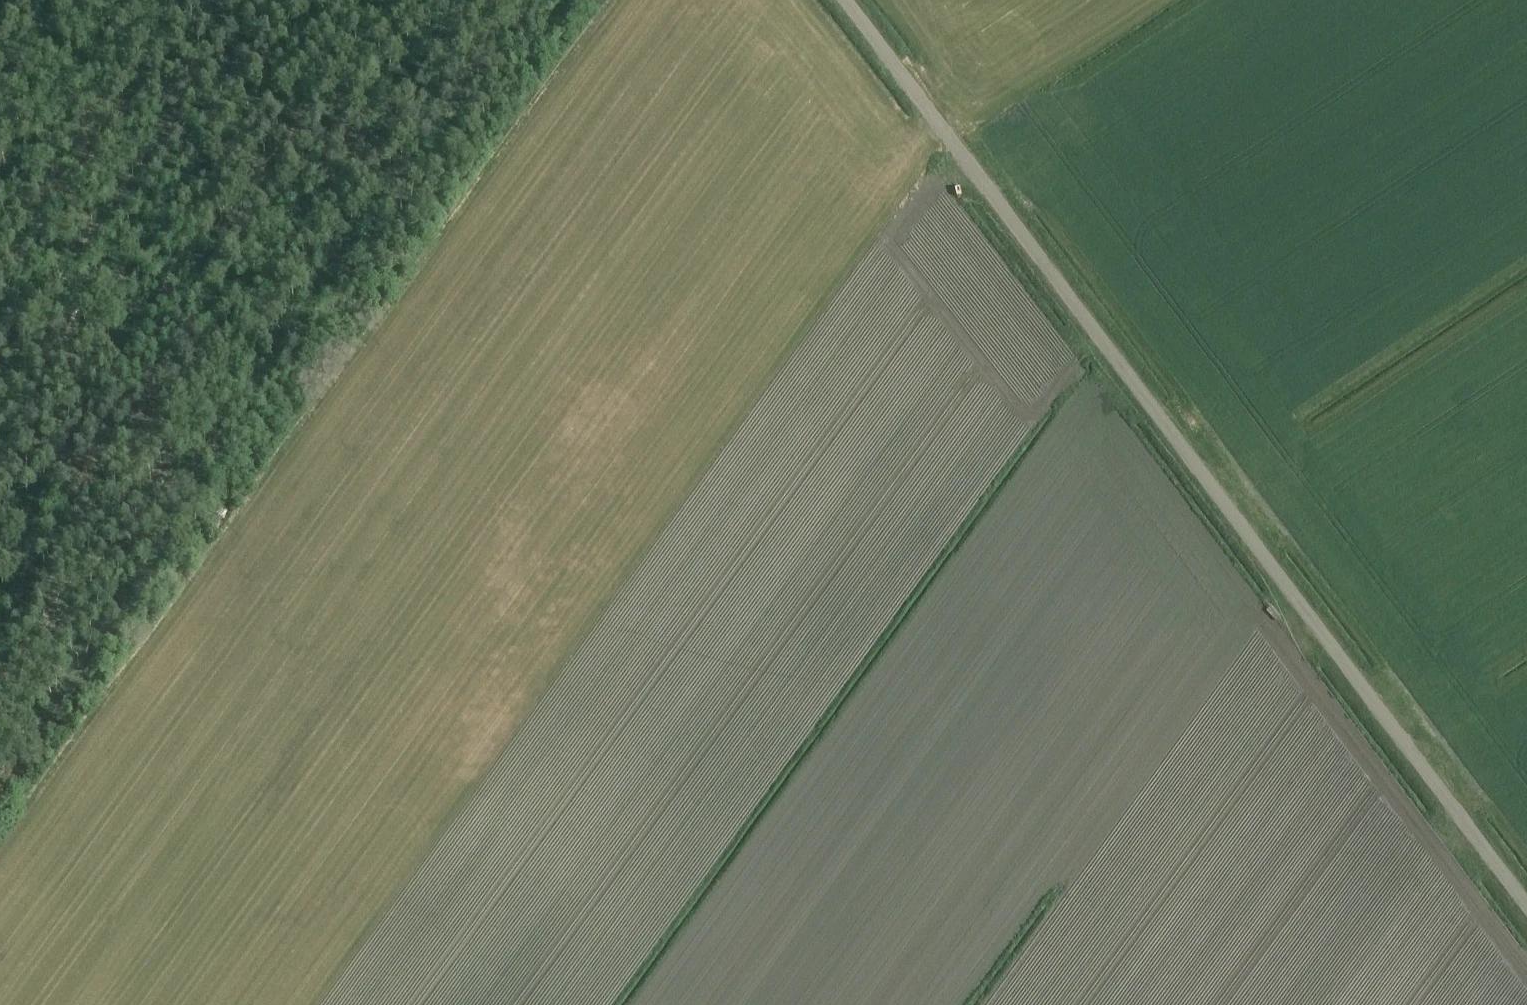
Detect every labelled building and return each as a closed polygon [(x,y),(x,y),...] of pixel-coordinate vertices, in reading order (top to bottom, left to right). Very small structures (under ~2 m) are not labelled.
[(780,11),(789,1),(788,0),(769,0),(780,11)]
